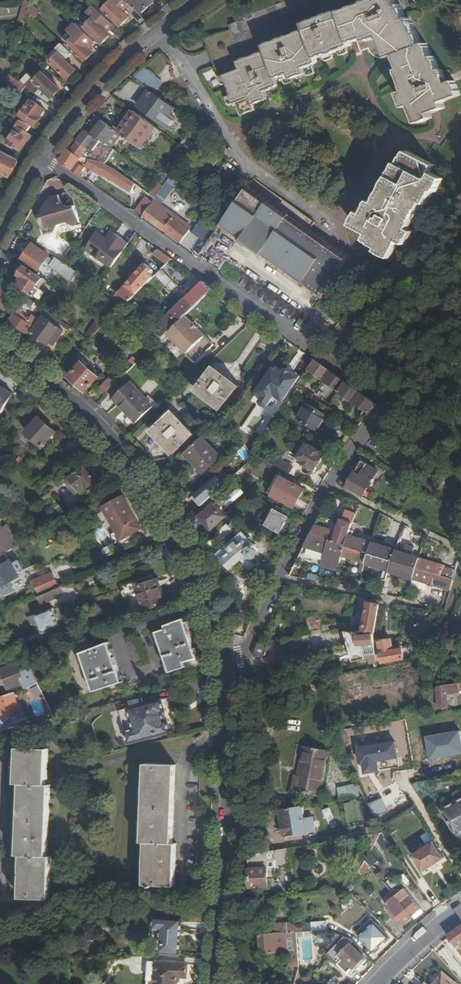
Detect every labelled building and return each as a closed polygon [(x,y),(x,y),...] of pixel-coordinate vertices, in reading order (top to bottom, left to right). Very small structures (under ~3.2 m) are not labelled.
[(25,1),(17,28),(24,27),(29,12),(32,3),(32,0),(25,1)] [(130,5),(124,0),(111,0),(113,2),(105,11),(122,27),(130,18),(124,12),(130,5)] [(143,14),(154,2),(152,0),(128,0),(143,14)] [(427,45),(426,43),(420,45),(412,23),(411,24),(408,17),(405,18),(399,5),(396,6),(394,0),(369,0),(338,12),(350,43),(356,40),(361,52),(368,49),(374,55),(382,58),(384,59),(394,55),(395,58),(427,45)] [(29,12),(36,18),(42,12),(32,3),(29,12)] [(108,31),(115,25),(95,7),(89,14),(95,19),(88,27),(104,43),(112,35),(108,31)] [(350,43),(338,12),(337,11),(302,25),(304,31),(316,59),(321,57),(323,63),(331,59),(330,55),(336,53),(338,56),(346,53),(345,48),(351,45),(350,43)] [(91,48),(97,42),(78,24),(72,31),(76,35),(74,36),(74,37),(76,39),(70,45),(87,61),(95,52),(91,48)] [(316,59),(304,31),(262,47),(264,53),(275,79),(281,77),(284,85),(292,82),(291,80),(304,74),(306,77),(313,74),(310,66),(317,63),(316,59)] [(74,37),(74,36),(70,33),(64,39),(70,45),(76,39),(74,37)] [(68,60),(73,54),(62,44),(49,58),(53,63),(52,64),(69,80),(78,71),(68,60)] [(432,58),(427,45),(395,58),(400,70),(397,71),(405,91),(399,94),(405,108),(411,106),(418,124),(432,118),(431,114),(444,108),(442,101),(460,95),(454,80),(448,83),(442,69),(440,70),(435,57),(432,58)] [(275,79),(264,53),(235,64),(238,72),(219,80),(222,88),(227,86),(231,97),(226,99),(230,108),(236,106),(241,118),(254,112),(252,106),(266,100),(262,89),(269,86),(270,88),(277,86),(275,79)] [(144,66),(136,76),(155,92),(163,82),(144,66)] [(43,71),(27,87),(35,93),(48,102),(61,88),(43,71)] [(10,74),(8,80),(7,84),(21,95),(27,87),(10,74)] [(168,105),(150,92),(144,101),(148,104),(143,111),(156,121),(157,120),(168,128),(175,120),(163,111),(168,105)] [(22,115),(37,126),(44,117),(42,116),(47,109),(33,100),(22,115)] [(155,128),(134,112),(125,124),(127,126),(120,135),(121,135),(130,142),(140,149),(155,128)] [(28,134),(33,127),(21,121),(17,127),(18,128),(9,143),(22,152),(32,137),(28,134)] [(85,132),(78,143),(82,146),(88,150),(95,151),(101,143),(102,141),(106,145),(110,140),(114,144),(121,135),(120,135),(119,134),(118,133),(116,132),(111,128),(102,121),(92,135),(85,132)] [(118,133),(119,134),(120,135),(127,126),(125,124),(118,133)] [(140,149),(145,154),(161,133),(155,128),(140,149)] [(185,138),(180,145),(191,153),(196,146),(185,138)] [(78,143),(71,152),(82,161),(90,162),(92,162),(98,154),(101,156),(106,150),(112,154),(114,150),(106,145),(102,141),(101,143),(95,151),(88,150),(82,146),(78,143)] [(71,152),(67,150),(60,162),(82,177),(85,175),(82,173),(85,169),(81,166),(83,164),(87,166),(90,162),(82,161),(71,152)] [(18,160),(1,151),(0,152),(0,173),(9,178),(18,160)] [(379,252),(392,259),(401,242),(408,245),(411,239),(412,240),(416,232),(411,229),(425,203),(428,204),(434,192),(436,192),(443,178),(431,172),(434,165),(408,152),(404,158),(403,158),(399,165),(397,164),(377,203),(372,201),(365,214),(360,212),(354,226),(370,234),(368,240),(381,247),(379,252)] [(90,162),(87,166),(93,170),(97,172),(96,175),(101,178),(103,176),(109,180),(109,182),(120,189),(126,180),(115,172),(99,164),(92,162),(90,162)] [(158,183),(164,187),(173,175),(167,171),(158,183)] [(311,229),(315,223),(290,205),(255,178),(254,179),(226,219),(216,233),(211,241),(231,255),(252,270),(247,276),(309,319),(347,265),(315,243),(320,236),(311,230),(311,229)] [(169,181),(164,188),(169,191),(174,185),(169,181)] [(135,187),(128,182),(124,188),(131,192),(135,187)] [(155,200),(164,188),(164,187),(158,183),(149,196),(155,200)] [(169,191),(164,188),(155,200),(160,204),(169,191)] [(37,218),(44,235),(53,232),(56,224),(65,221),(69,224),(79,220),(72,204),(60,208),(54,195),(45,199),(48,207),(44,209),(40,207),(39,215),(40,217),(37,218)] [(151,205),(155,200),(149,196),(145,201),(151,205)] [(151,205),(143,217),(181,245),(190,231),(173,219),(175,216),(160,204),(155,200),(151,205)] [(137,213),(143,217),(151,205),(145,201),(137,213)] [(192,229),(175,216),(173,219),(190,231),(192,229)] [(82,229),(79,220),(69,224),(72,232),(82,229)] [(210,228),(204,223),(195,234),(202,239),(210,228)] [(210,228),(202,239),(206,239),(213,230),(210,228)] [(111,270),(129,245),(118,237),(112,244),(101,236),(88,254),(111,270)] [(208,245),(200,257),(219,271),(231,255),(211,241),(208,245)] [(20,263),(25,267),(36,275),(49,258),(32,246),(20,263)] [(162,271),(172,261),(158,251),(153,256),(164,264),(154,273),(157,276),(162,271)] [(78,273),(56,257),(50,266),(72,282),(78,273)] [(118,302),(124,307),(153,279),(149,275),(152,271),(151,270),(146,266),(145,265),(113,299),(118,302)] [(38,285),(43,280),(36,275),(25,267),(19,267),(16,271),(16,273),(18,275),(18,277),(21,280),(18,284),(32,294),(38,285)] [(172,282),(162,271),(157,276),(155,277),(166,288),(172,282)] [(4,281),(0,295),(0,309),(10,312),(13,300),(13,297),(11,296),(13,288),(4,281)] [(186,316),(208,295),(213,290),(203,283),(172,312),(153,330),(154,332),(161,339),(167,334),(168,333),(186,316)] [(42,288),(38,285),(32,294),(35,296),(37,295),(42,288)] [(47,292),(42,288),(37,295),(41,299),(47,292)] [(154,293),(162,301),(166,297),(159,289),(154,293)] [(37,305),(24,296),(23,299),(21,300),(32,308),(33,306),(35,307),(37,305)] [(118,302),(105,315),(111,320),(124,307),(118,302)] [(149,315),(136,302),(126,311),(139,324),(149,315)] [(9,321),(26,333),(31,326),(20,317),(15,314),(9,321)] [(33,327),(38,319),(32,315),(29,319),(22,315),(20,317),(31,326),(33,327)] [(215,345),(186,316),(168,333),(179,346),(196,363),(215,345)] [(32,332),(48,344),(60,329),(43,317),(32,332)] [(102,329),(106,325),(98,319),(88,332),(89,333),(85,337),(90,340),(102,329)] [(106,325),(102,329),(108,334),(119,343),(121,345),(128,337),(111,320),(106,325)] [(161,339),(154,332),(146,341),(153,347),(155,346),(161,339)] [(330,340),(337,345),(338,344),(343,337),(335,332),(330,340)] [(119,343),(108,334),(104,338),(114,348),(119,343)] [(153,347),(146,341),(131,355),(134,357),(139,361),(153,347)] [(351,352),(340,345),(337,351),(347,358),(351,352)] [(378,355),(382,350),(377,345),(374,351),(378,355)] [(134,366),(138,362),(139,361),(134,357),(129,362),(134,366)] [(308,371),(368,414),(375,405),(315,362),(308,371)] [(68,377),(85,393),(99,378),(82,363),(68,377)] [(149,379),(153,375),(144,368),(143,367),(139,370),(149,379)] [(195,391),(219,411),(238,386),(213,368),(195,391)] [(282,375),(273,368),(256,393),(265,399),(261,406),(268,410),(275,399),(281,403),(298,379),(286,370),(282,375)] [(97,389),(103,394),(113,383),(108,379),(97,389)] [(112,399),(135,424),(153,407),(129,382),(112,399)] [(18,393),(27,400),(35,391),(26,384),(18,393)] [(13,395),(0,387),(0,414),(13,395)] [(298,419),(316,431),(326,416),(307,404),(298,419)] [(150,432),(171,455),(194,434),(172,411),(150,432)] [(25,434),(42,448),(56,433),(39,418),(25,434)] [(348,426),(338,420),(333,427),(344,433),(348,426)] [(201,438),(185,453),(202,472),(218,457),(201,438)] [(296,463),(314,473),(324,455),(307,445),(296,463)] [(249,462),(254,457),(251,456),(248,454),(247,453),(244,456),(245,457),(249,462)] [(289,475),(293,467),(272,456),(268,463),(289,475)] [(241,469),(249,462),(245,457),(239,462),(238,460),(236,463),(241,469)] [(346,488),(363,497),(377,472),(361,463),(346,488)] [(84,467),(69,479),(80,492),(86,487),(90,493),(99,486),(84,467)] [(245,476),(241,471),(232,479),(241,484),(243,479),(245,476)] [(272,497),(294,508),(304,490),(282,479),(272,497)] [(210,497),(220,488),(217,483),(206,493),(201,486),(187,499),(197,509),(210,497)] [(111,535),(119,550),(145,536),(123,497),(103,508),(116,533),(111,535)] [(200,516),(211,529),(225,515),(214,504),(200,516)] [(265,526),(279,533),(288,518),(275,511),(265,526)] [(11,521),(6,513),(2,517),(7,524),(11,521)] [(352,522),(355,517),(344,513),(341,520),(352,522)] [(340,522),(319,516),(309,535),(344,546),(352,522),(341,520),(340,522)] [(352,522),(344,546),(368,553),(371,542),(352,536),(357,524),(352,522)] [(227,523),(208,540),(213,547),(233,530),(227,523)] [(0,529),(0,536),(1,537),(10,530),(6,525),(0,529)] [(93,535),(104,554),(116,548),(105,529),(93,535)] [(217,554),(231,569),(246,556),(247,557),(251,554),(255,554),(257,552),(257,548),(254,545),(254,543),(242,531),(233,540),(233,541),(228,546),(227,545),(217,554)] [(344,546),(309,535),(297,558),(310,564),(316,549),(324,552),(340,556),(344,546)] [(2,552),(16,544),(12,536),(0,543),(0,550),(2,552)] [(396,545),(372,537),(371,542),(395,549),(396,547),(396,545)] [(371,542),(368,553),(391,560),(392,556),(395,549),(371,542)] [(392,556),(391,560),(393,560),(416,567),(419,556),(412,554),(414,547),(406,544),(403,552),(395,549),(392,556)] [(368,553),(344,546),(340,556),(360,562),(359,569),(363,570),(364,563),(368,553)] [(340,556),(324,552),(321,560),(339,565),(340,556)] [(391,560),(368,553),(364,563),(384,569),(382,579),(386,580),(387,579),(389,570),(391,560)] [(456,568),(459,555),(452,553),(448,566),(456,568)] [(3,554),(0,556),(0,598),(15,590),(10,582),(18,577),(17,575),(20,573),(15,564),(12,566),(10,563),(9,564),(3,554)] [(444,564),(419,556),(416,567),(447,576),(453,578),(456,569),(443,565),(444,564)] [(393,560),(391,560),(389,570),(402,574),(412,577),(416,567),(393,560)] [(412,577),(428,581),(428,583),(433,585),(434,583),(450,587),(453,578),(447,576),(416,567),(412,577)] [(61,588),(54,572),(32,582),(39,597),(61,588)] [(411,583),(412,577),(402,574),(400,580),(411,583)] [(359,585),(361,579),(349,576),(348,583),(359,585)] [(137,587),(144,610),(163,604),(155,581),(137,587)] [(65,596),(62,587),(61,588),(39,597),(38,597),(41,605),(65,596)] [(372,636),(378,602),(372,601),(372,605),(366,604),(363,625),(362,634),(360,633),(358,633),(358,637),(346,633),(345,633),(345,634),(352,664),(364,662),(365,667),(369,666),(369,664),(376,663),(373,638),(372,636)] [(53,609),(34,616),(28,619),(31,626),(37,624),(41,635),(60,628),(53,609)] [(167,629),(156,633),(170,673),(186,668),(185,663),(197,659),(184,620),(166,626),(167,629)] [(298,652),(296,640),(283,642),(286,655),(298,652)] [(378,642),(381,664),(403,660),(402,650),(401,650),(392,652),(391,649),(390,640),(378,642)] [(286,655),(283,642),(283,641),(267,643),(267,644),(270,656),(271,657),(283,655),(286,655)] [(80,652),(93,691),(121,682),(109,642),(80,652)] [(270,656),(267,644),(258,645),(253,658),(254,659),(264,657),(270,656)] [(29,671),(27,672),(29,678),(23,680),(22,677),(20,678),(17,673),(19,672),(16,664),(0,670),(0,671),(8,689),(22,684),(25,690),(27,689),(38,685),(29,671)] [(446,693),(459,691),(459,690),(457,683),(445,685),(446,693)] [(446,693),(445,685),(437,687),(440,709),(448,708),(446,693)] [(12,694),(0,698),(0,707),(5,721),(21,716),(12,694)] [(120,712),(129,745),(171,734),(168,721),(165,722),(163,714),(166,713),(162,700),(120,712)] [(460,756),(460,731),(427,735),(430,759),(460,756)] [(359,746),(363,773),(401,768),(397,741),(359,746)] [(293,791),(321,795),(329,751),(305,746),(299,776),(295,775),(293,791)] [(18,899),(48,900),(50,857),(46,857),(49,787),(46,786),(48,750),(18,748),(16,784),(20,785),(16,856),(20,856),(18,899)] [(145,844),(143,886),(173,887),(175,845),(172,844),(175,767),(144,765),(141,843),(145,844)] [(339,801),(365,797),(361,785),(357,786),(356,783),(336,787),(339,801)] [(460,803),(444,812),(458,837),(460,835),(460,803)] [(305,819),(303,807),(282,810),(285,838),(315,833),(313,818),(305,819)] [(256,814),(241,816),(241,830),(247,830),(256,821),(256,814)] [(377,841),(381,833),(367,835),(366,835),(372,850),(377,841)] [(384,852),(391,847),(381,833),(377,841),(384,852)] [(413,855),(424,873),(445,858),(434,841),(413,855)] [(289,847),(273,850),(275,858),(275,861),(289,860),(289,847)] [(273,850),(247,854),(250,873),(251,888),(268,887),(268,879),(274,879),(274,882),(279,882),(279,875),(276,875),(275,861),(275,858),(273,850)] [(365,861),(358,872),(361,875),(370,867),(365,861)] [(394,889),(391,891),(392,891),(395,896),(401,890),(399,887),(395,890),(394,889)] [(395,896),(412,916),(421,909),(404,888),(401,890),(395,896)] [(185,898),(195,898),(196,889),(185,889),(185,898)] [(264,890),(251,892),(251,907),(264,905),(264,890)] [(386,904),(395,896),(392,891),(382,900),(386,904)] [(403,923),(412,916),(395,896),(386,904),(391,910),(396,915),(403,923)] [(358,937),(373,923),(369,918),(354,932),(358,937)] [(159,956),(179,958),(182,921),(155,920),(154,931),(161,931),(159,956)] [(287,924),(303,923),(303,921),(271,923),(272,935),(288,933),(287,924)] [(303,924),(303,932),(326,930),(326,921),(312,922),(312,923),(303,924)] [(291,966),(298,967),(296,932),(303,932),(303,924),(303,923),(287,924),(288,933),(272,935),(260,936),(261,955),(284,953),(284,952),(289,952),(291,966)] [(358,937),(373,952),(387,937),(373,923),(358,937)] [(449,938),(460,956),(460,929),(449,938)] [(154,931),(152,956),(159,956),(161,931),(154,931)] [(362,956),(364,953),(352,941),(343,937),(326,954),(346,974),(352,968),(353,969),(364,959),(362,956)] [(156,964),(149,963),(148,983),(155,983),(156,964)] [(155,983),(177,983),(177,978),(180,978),(187,978),(188,965),(156,964),(155,983)]
